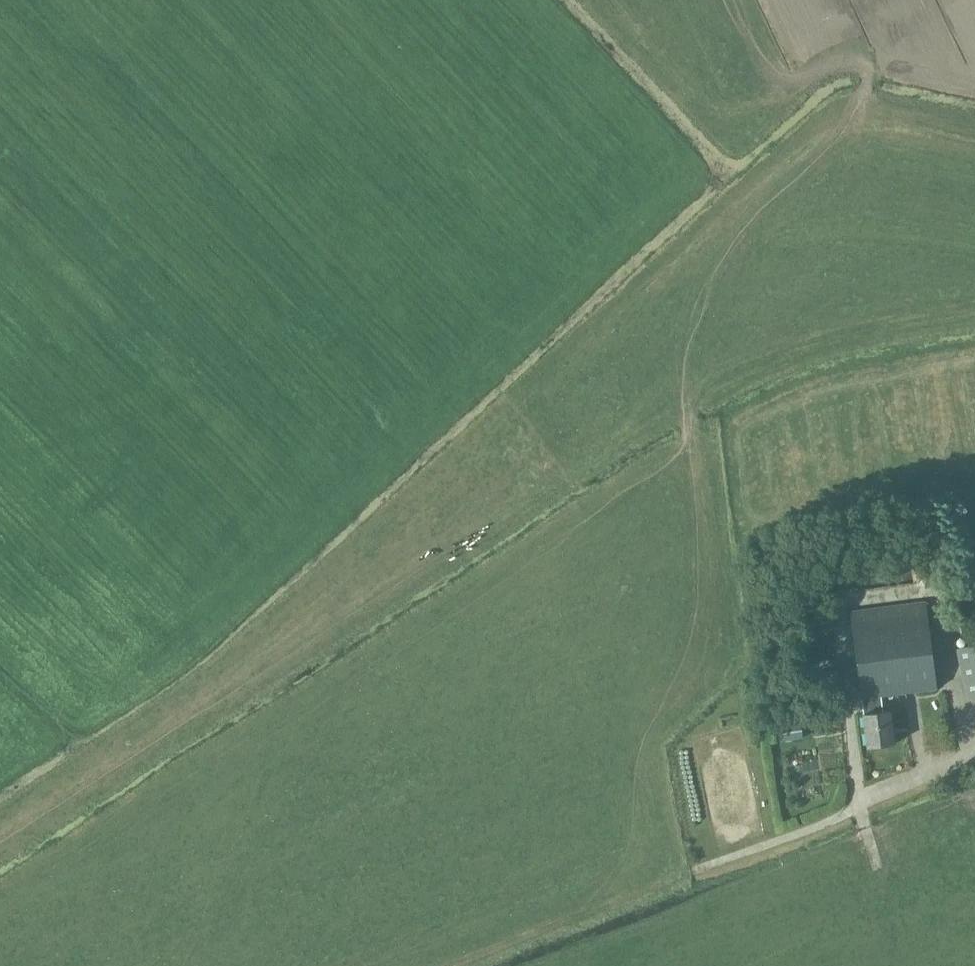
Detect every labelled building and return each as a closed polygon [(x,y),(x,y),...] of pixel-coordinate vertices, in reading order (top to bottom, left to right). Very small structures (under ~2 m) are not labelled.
[(863,699),(864,699),(865,706),(866,714),(864,714),(868,747),(894,744),(890,711),(883,712),(881,695),(937,688),(926,601),(851,612),(863,699)] [(965,616),(950,619),(954,636),(969,632),(965,616)] [(958,650),(969,698),(974,697),(974,646),(958,650)] [(796,664),(798,680),(838,675),(836,660),(796,664)] [(780,725),(782,733),(783,741),(803,738),(800,723),(780,725)]
